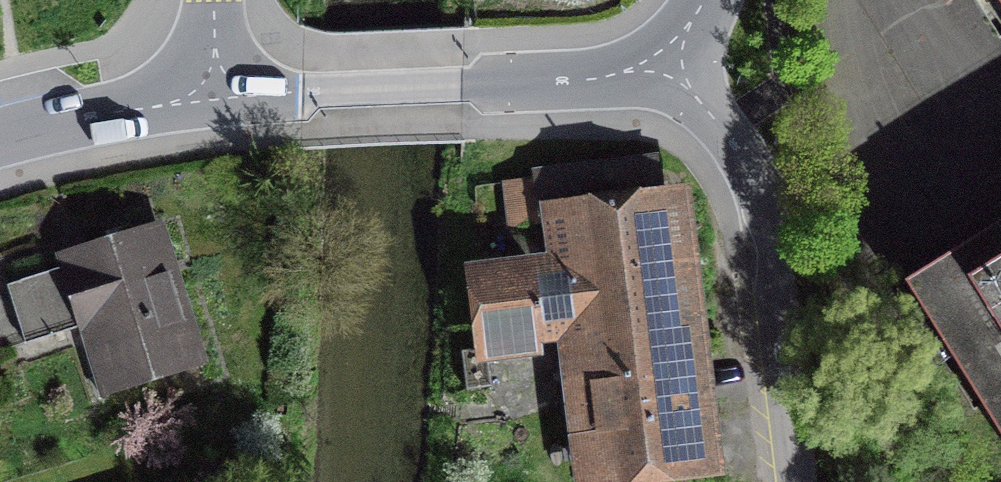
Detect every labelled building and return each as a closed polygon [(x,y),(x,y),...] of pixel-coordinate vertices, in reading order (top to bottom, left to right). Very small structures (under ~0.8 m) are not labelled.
[(657,164),(507,183),(512,226),(569,219),(584,336),(587,336),(593,384),(574,386),(585,475),(694,461),(657,164)] [(906,279),(1000,432),(1000,221),(906,279)] [(87,261),(7,285),(25,342),(83,324),(87,336),(82,337),(100,395),(159,377),(155,364),(198,351),(159,226),(84,250),(87,261)] [(530,259),(477,265),(486,347),(539,341),(530,259)]
